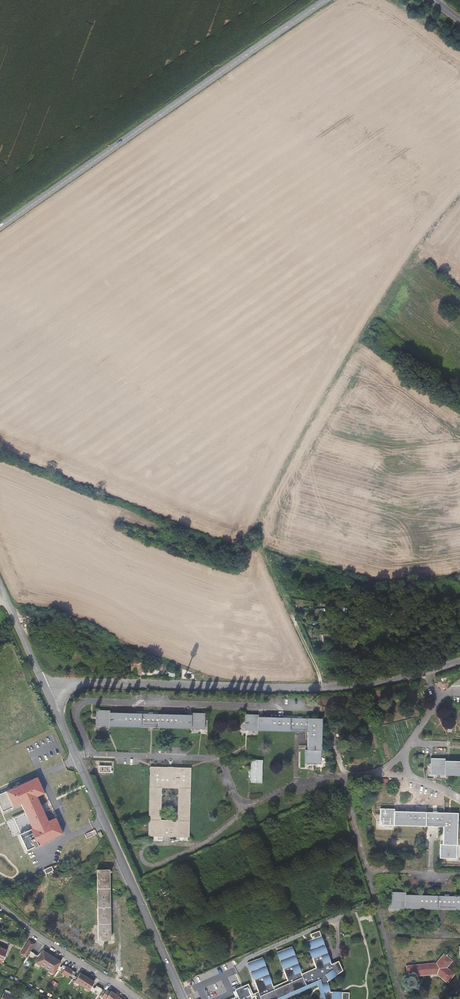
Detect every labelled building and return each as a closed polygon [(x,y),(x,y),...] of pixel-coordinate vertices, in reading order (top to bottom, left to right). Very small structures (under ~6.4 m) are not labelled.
[(95,727),(205,730),(205,713),(191,713),(191,716),(110,714),(110,711),(96,711),(95,727)] [(317,719),(305,719),(259,718),(259,715),(245,715),(245,731),(261,731),(273,732),(308,732),(308,750),(305,750),(305,764),(321,765),(322,719),(317,719)] [(446,762),(446,759),(432,759),(431,775),(459,776),(459,762),(446,762)] [(251,784),(262,784),(263,761),(251,761),(251,770),(248,771),(248,774),(251,774),(251,784)] [(151,768),(149,837),(165,837),(165,836),(174,836),(173,837),(189,838),(191,769),(151,768)] [(0,795),(0,802),(4,812),(22,804),(26,813),(14,818),(21,834),(20,834),(27,849),(34,846),(35,847),(55,838),(55,837),(63,833),(56,818),(49,821),(45,813),(52,809),(49,802),(42,805),(38,796),(45,793),(38,778),(0,795)] [(441,859),(457,860),(458,814),(395,812),(395,810),(381,810),(381,826),(444,828),(444,846),(441,846),(441,859)] [(98,940),(111,940),(111,869),(98,869),(98,940)] [(459,911),(459,898),(407,896),(407,894),(393,893),(393,909),(459,911)] [(343,992),(331,992),(329,982),(344,971),(339,961),(332,964),(330,957),(321,961),(314,939),(307,942),(316,968),(303,974),(293,947),(278,952),(288,981),(274,987),(263,957),(249,963),(258,992),(253,994),(248,985),(245,986),(236,990),(238,996),(230,998),(287,998),(318,985),(322,998),(343,998),(343,992)] [(4,964),(10,951),(0,947),(0,962),(4,964)] [(30,951),(24,947),(20,954),(26,957),(30,951)] [(40,954),(36,961),(53,972),(56,969),(58,965),(61,961),(43,950),(40,954)] [(37,955),(30,951),(26,957),(35,963),(36,961),(40,954),(39,953),(37,955)] [(437,965),(407,968),(409,978),(438,976),(447,985),(455,977),(447,970),(453,963),(451,961),(454,958),(449,954),(446,957),(445,956),(437,965)] [(61,967),(58,965),(56,969),(62,973),(66,966),(63,964),(61,967)] [(73,971),(66,966),(62,973),(69,977),(73,971)] [(76,972),(73,971),(69,977),(75,981),(77,977),(74,975),(76,972)] [(80,973),(77,977),(75,981),(89,990),(91,986),(94,982),(80,973)] [(95,988),(92,992),(98,996),(103,989),(96,985),(95,988)] [(1,998),(15,998),(16,997),(13,996),(14,993),(5,989),(1,998)] [(110,992),(107,990),(102,997),(105,998),(117,998),(118,997),(111,991),(110,992)]
